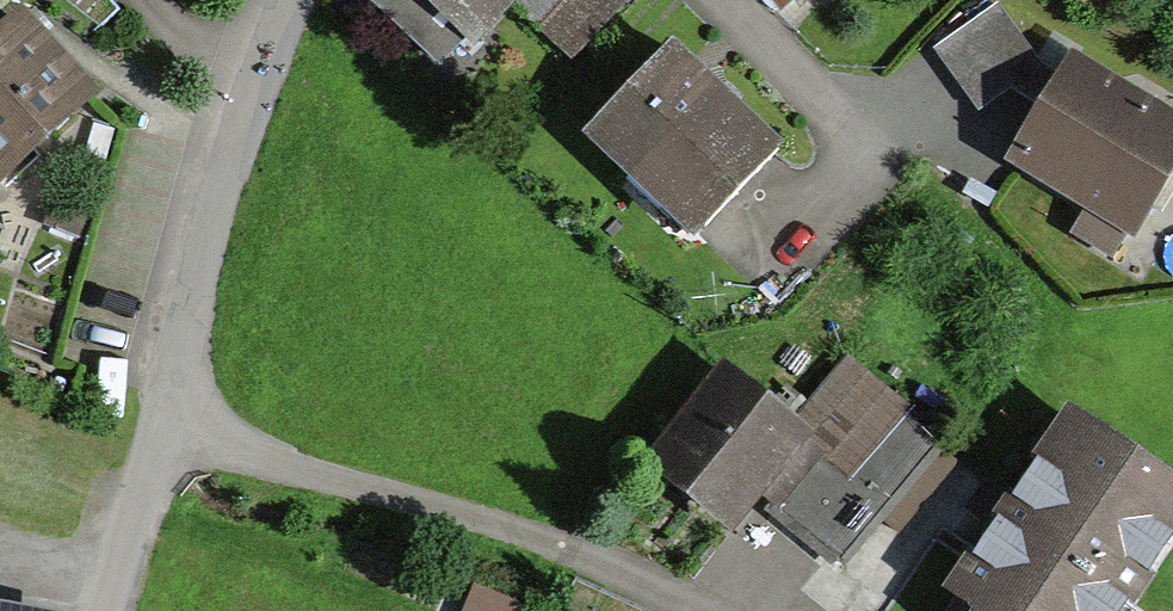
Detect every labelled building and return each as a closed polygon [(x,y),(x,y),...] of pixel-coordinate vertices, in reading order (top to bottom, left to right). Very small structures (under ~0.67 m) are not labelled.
[(484,25),(507,0),(456,0),(484,25)] [(935,46),(977,111),(1046,67),(1003,2),(935,46)] [(0,188),(90,106),(20,29),(3,44),(0,47),(0,187),(0,188)] [(789,151),(690,51),(601,138),(700,238),(789,151)] [(1080,66),(1023,164),(1145,233),(1172,185),(1172,119),(1080,66)] [(793,448),(728,394),(664,470),(735,528),(760,498),(841,565),(936,451),(851,379),(793,448)] [(1067,420),(943,605),(952,610),(1145,610),(1172,568),(1172,490),(1067,420)] [(527,610),(475,592),(468,610),(526,610),(527,610)]
